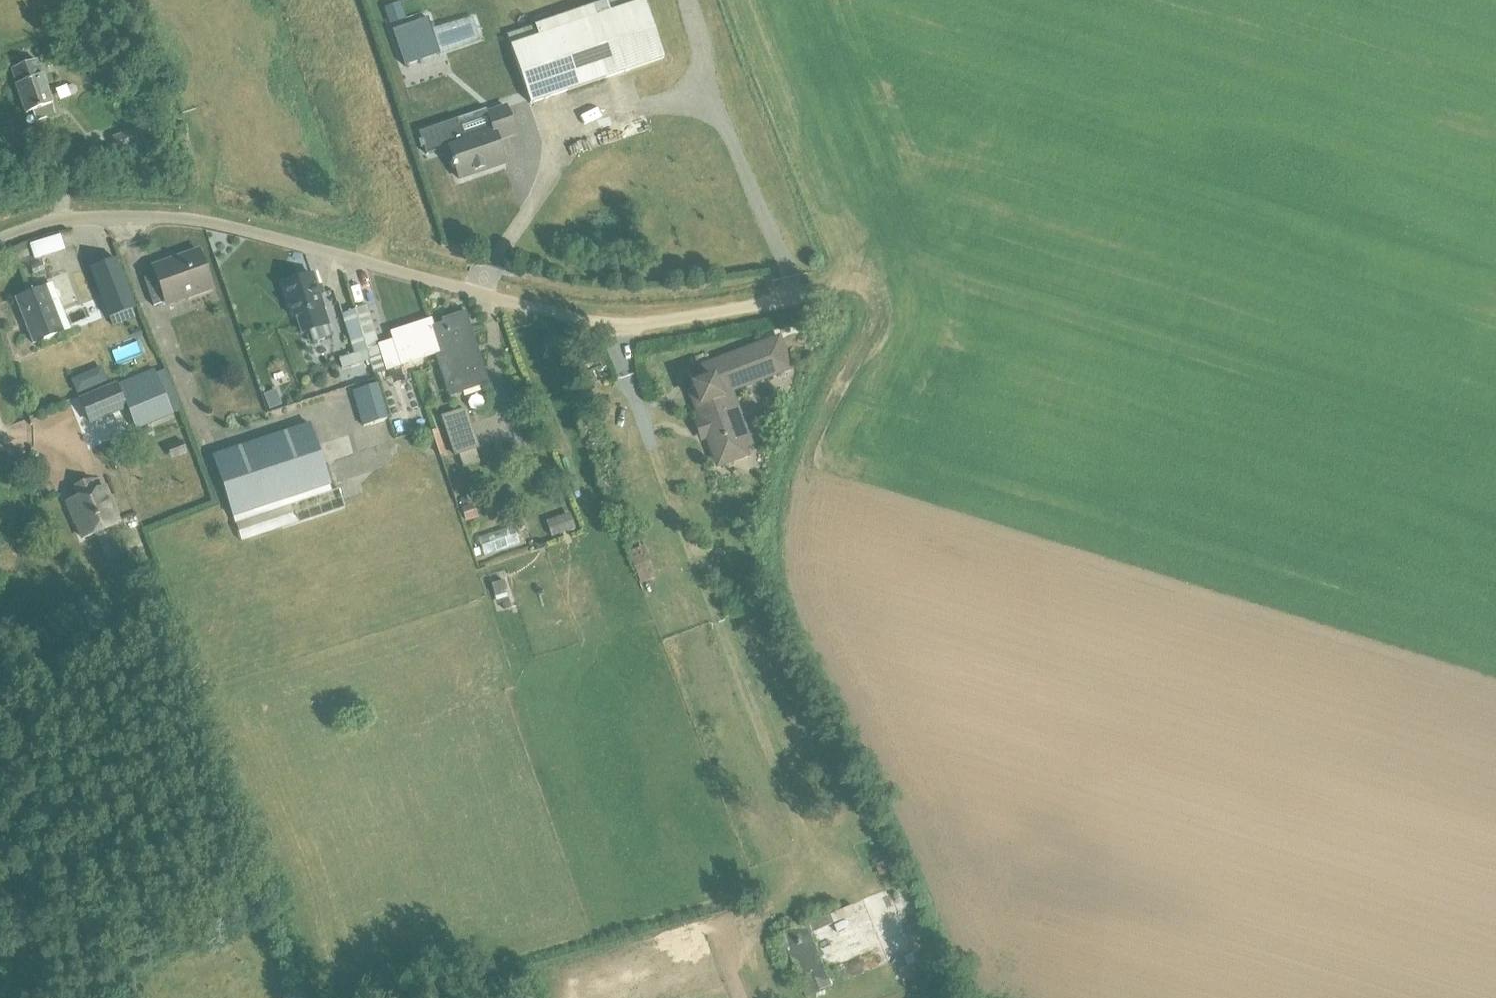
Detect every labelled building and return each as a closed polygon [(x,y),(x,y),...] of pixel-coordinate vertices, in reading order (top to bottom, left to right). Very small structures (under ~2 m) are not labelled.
[(511,46),(530,104),(664,58),(644,1),(597,17),(593,6),(535,26),(538,37),(511,46)] [(440,27),(432,30),(440,54),(448,51),(456,48),(464,45),(472,42),(480,39),(472,18),(465,21),(464,20),(456,23),(448,25),(440,28),(440,27)] [(428,19),(392,31),(404,66),(440,54),(432,30),(428,19)] [(9,70),(14,85),(13,85),(23,114),(29,112),(33,121),(54,114),(41,76),(36,61),(9,70)] [(457,180),(505,163),(497,139),(515,133),(506,107),(487,113),(486,110),(419,133),(421,141),(419,142),(421,148),(424,147),(426,155),(446,149),(457,180)] [(139,129),(113,137),(118,151),(144,142),(139,129)] [(39,257),(70,248),(65,233),(35,242),(39,257)] [(154,305),(164,301),(166,306),(211,290),(197,250),(153,266),(155,274),(144,278),(154,305)] [(89,269),(106,318),(131,310),(114,260),(89,269)] [(325,324),(319,307),(309,276),(281,286),(291,317),(296,315),(301,332),(325,324)] [(14,298),(33,343),(64,331),(46,285),(14,298)] [(365,352),(377,349),(377,347),(379,346),(367,306),(353,311),(365,352)] [(353,311),(341,314),(354,356),(365,352),(353,311)] [(440,319),(441,325),(429,329),(426,330),(434,353),(448,395),(475,386),(475,388),(486,385),(475,354),(473,354),(471,347),(473,347),(462,312),(440,319)] [(426,330),(429,329),(427,321),(389,334),(391,342),(379,346),(377,347),(377,349),(384,370),(434,353),(426,330)] [(689,397),(716,469),(750,457),(747,449),(754,446),(734,392),(791,370),(780,334),(689,368),(694,382),(688,384),(692,396),(689,397)] [(105,364),(75,375),(82,392),(111,381),(105,364)] [(406,365),(393,368),(396,383),(410,380),(406,365)] [(156,369),(117,385),(126,407),(136,430),(175,414),(156,369)] [(378,383),(353,390),(363,425),(388,418),(378,383)] [(80,400),(90,423),(126,407),(117,385),(80,400)] [(272,405),(284,401),(279,387),(267,391),(272,405)] [(440,417),(454,456),(476,449),(462,409),(440,417)] [(308,426),(211,458),(233,523),(236,522),(243,544),(346,510),(339,489),(330,492),(308,426)] [(186,434),(170,439),(175,457),(192,452),(186,434)] [(96,490),(92,480),(75,487),(80,497),(68,502),(74,514),(75,514),(85,538),(97,533),(101,535),(108,532),(110,527),(121,523),(106,486),(96,490)] [(465,504),(470,518),(483,514),(478,500),(465,504)] [(546,521),(552,536),(575,528),(570,512),(546,521)] [(489,554),(526,540),(519,521),(482,535),(489,554)] [(500,599),(513,595),(508,576),(495,580),(500,599)] [(805,922),(778,933),(804,996),(830,985),(805,922)]
